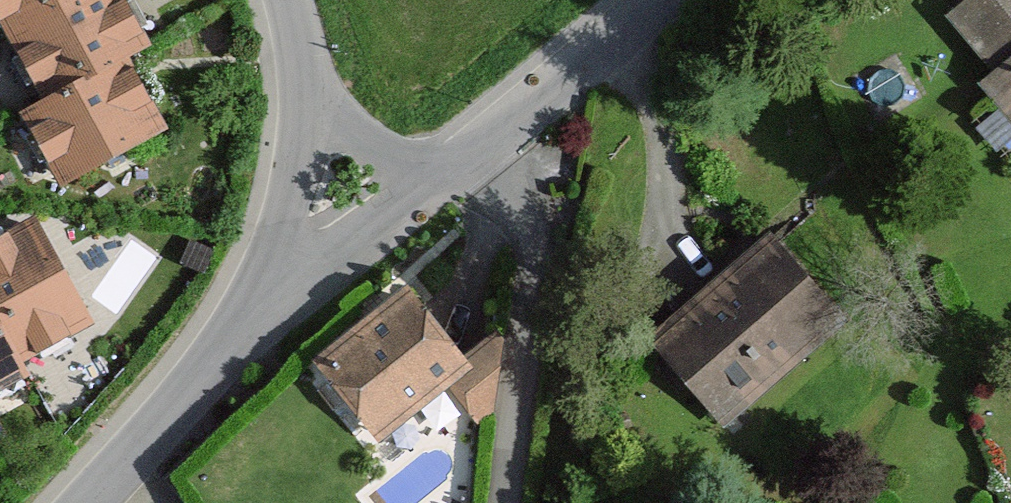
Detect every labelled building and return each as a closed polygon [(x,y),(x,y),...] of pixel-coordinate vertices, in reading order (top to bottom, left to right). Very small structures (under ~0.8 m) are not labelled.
[(34,95),(11,108),(53,183),(161,123),(124,57),(147,45),(122,0),(0,0),(0,34),(34,95)] [(949,20),(994,70),(977,86),(1010,123),(1010,0),(971,0),(949,20)] [(93,324),(34,220),(0,240),(0,376),(93,324)] [(770,235),(644,338),(722,433),(849,330),(770,235)] [(418,297),(318,374),(370,441),(469,363),(418,297)]
